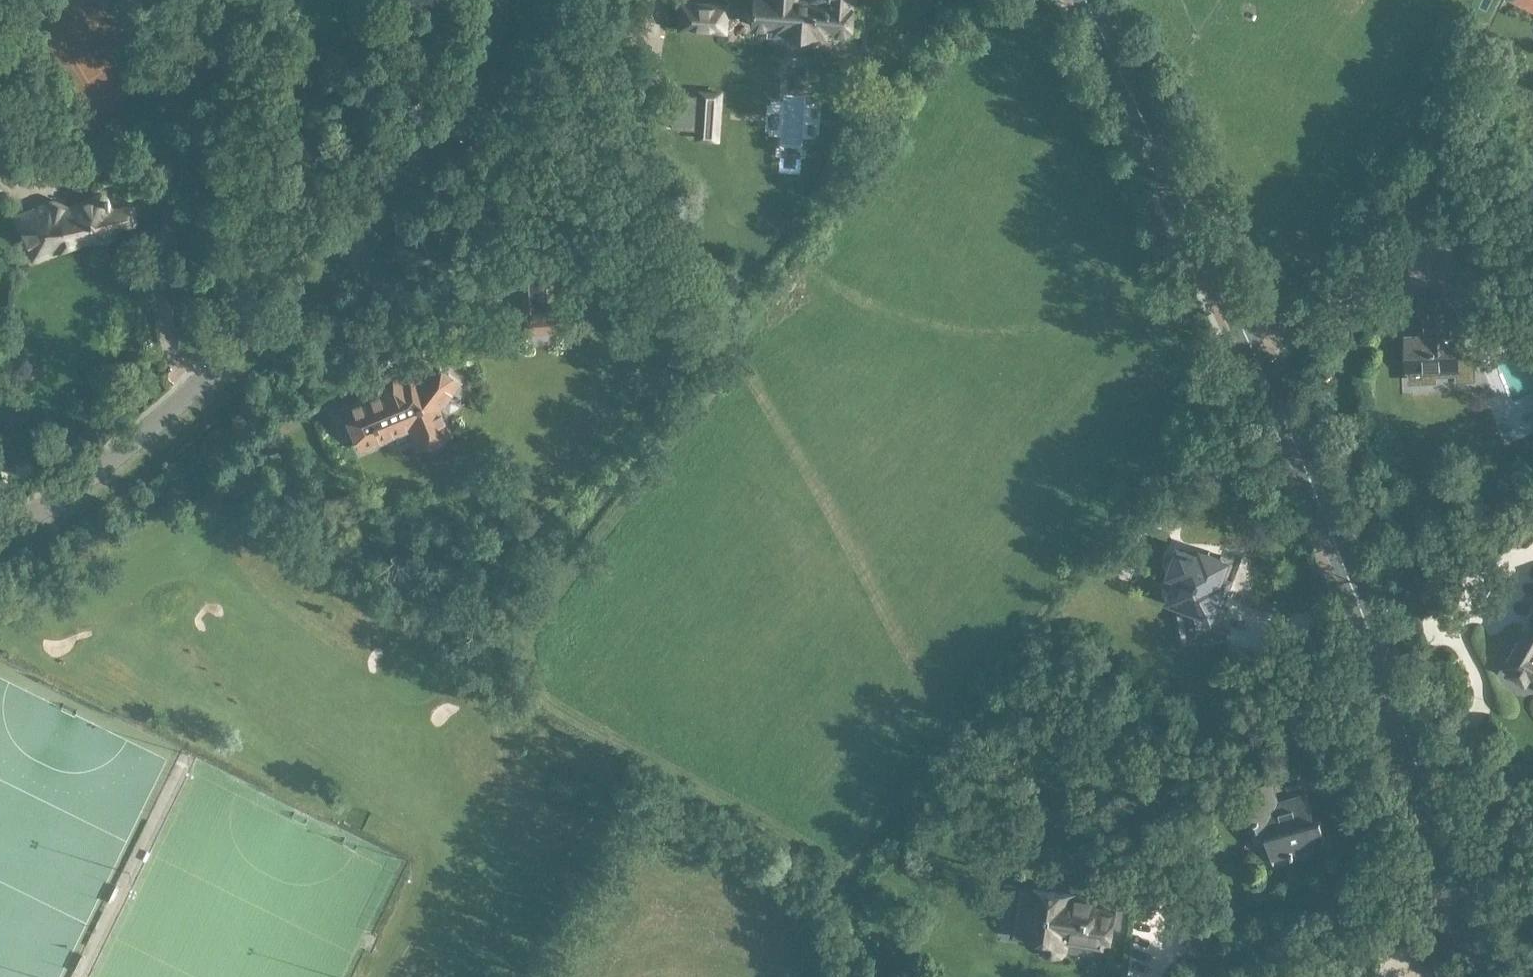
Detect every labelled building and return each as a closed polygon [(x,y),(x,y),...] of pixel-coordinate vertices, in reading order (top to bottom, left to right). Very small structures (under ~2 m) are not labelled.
[(678,28),(728,31),(730,4),(680,0),(678,28)] [(749,21),(766,23),(766,37),(783,38),(784,31),(811,33),(811,37),(829,38),(830,26),(846,27),(847,5),(854,5),(854,0),(750,0),(749,21)] [(132,223),(132,205),(110,207),(103,190),(67,205),(51,199),(14,214),(30,251),(89,227),(92,234),(114,225),(132,223)] [(551,280),(521,282),(525,332),(555,329),(551,280)] [(1430,333),(1422,334),(1422,336),(1407,336),(1408,369),(1409,369),(1409,378),(1413,380),(1418,380),(1422,380),(1427,380),(1431,379),(1435,377),(1435,374),(1457,374),(1457,379),(1470,379),(1474,374),(1474,358),(1457,359),(1455,297),(1429,298),(1430,333)] [(387,389),(344,407),(355,433),(376,425),(378,428),(375,428),(377,433),(379,432),(381,436),(380,436),(380,438),(414,424),(422,443),(444,433),(435,410),(458,381),(448,373),(445,377),(427,364),(414,381),(405,375),(399,382),(392,376),(383,382),(387,389)] [(1178,613),(1182,643),(1229,635),(1223,603),(1233,578),(1221,574),(1226,560),(1221,558),(1223,555),(1221,554),(1221,555),(1210,552),(1210,550),(1209,550),(1207,553),(1202,551),(1201,556),(1195,554),(1195,553),(1189,550),(1188,552),(1179,549),(1177,554),(1174,553),(1173,555),(1175,555),(1172,565),(1170,565),(1169,566),(1173,568),(1171,573),(1179,576),(1171,598),(1181,605),(1182,612),(1178,613)] [(1508,667),(1532,687),(1532,638),(1527,646),(1524,644),(1510,660),(1512,662),(1508,667)] [(1276,801),(1271,780),(1246,787),(1260,836),(1266,834),(1273,861),(1328,845),(1320,817),(1315,819),(1307,793),(1276,801)] [(1110,941),(1114,912),(1086,907),(1088,897),(1072,895),(1072,893),(1033,887),(1026,935),(1044,938),(1043,946),(1045,950),(1048,952),(1057,953),(1061,952),(1064,949),(1065,941),(1067,941),(1067,939),(1065,939),(1066,935),(1110,941)]
